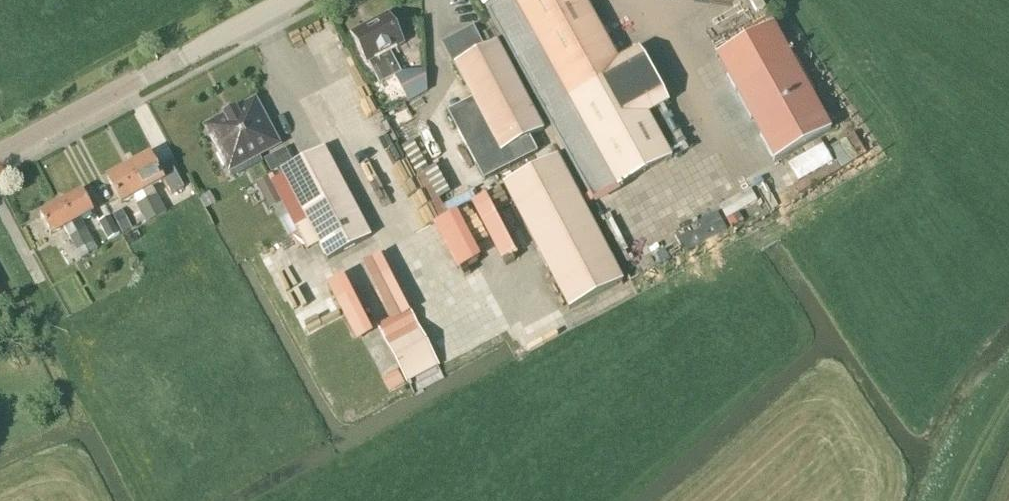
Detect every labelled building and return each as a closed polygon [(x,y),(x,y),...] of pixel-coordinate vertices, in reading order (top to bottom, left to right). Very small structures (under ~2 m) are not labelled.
[(617,189),(671,159),(647,115),(668,104),(638,49),(617,61),(584,0),(513,0),(617,189)] [(403,45),(388,15),(351,35),(366,64),(368,63),(380,85),(401,74),(389,52),(403,45)] [(831,130),(773,25),(715,57),(774,162),(831,130)] [(472,100),(448,113),(484,181),(538,153),(530,138),(543,131),(496,43),(483,50),(472,29),(442,44),(450,59),(452,58),(456,64),(454,65),(472,100)] [(275,144),(254,104),(237,113),(235,110),(223,116),(225,119),(208,128),(221,153),(221,158),(226,167),(235,162),(237,158),(254,148),(257,154),(275,144)] [(800,182),(835,163),(824,145),(790,164),(800,182)] [(296,229),(308,223),(327,260),(370,238),(324,149),(281,172),(283,175),(271,181),(296,229)] [(146,201),(156,218),(166,213),(152,188),(164,182),(171,195),(184,189),(169,163),(157,170),(149,156),(128,167),(142,193),(142,194),(146,201)] [(625,280),(557,156),(504,185),(571,309),(625,280)] [(146,201),(142,194),(142,193),(128,167),(107,179),(121,205),(134,198),(138,205),(136,206),(146,224),(156,218),(146,201)] [(726,216),(759,202),(750,182),(736,189),(739,197),(721,205),(726,216)] [(82,192),(61,204),(88,254),(97,250),(80,219),(93,212),(82,192)] [(462,266),(498,251),(502,260),(515,255),(490,195),(441,215),(462,266)] [(80,259),(88,254),(61,204),(40,216),(51,236),(64,229),(76,252),(80,259)] [(108,241),(119,235),(109,217),(98,223),(108,241)] [(415,326),(385,342),(402,374),(432,359),(415,326)]
